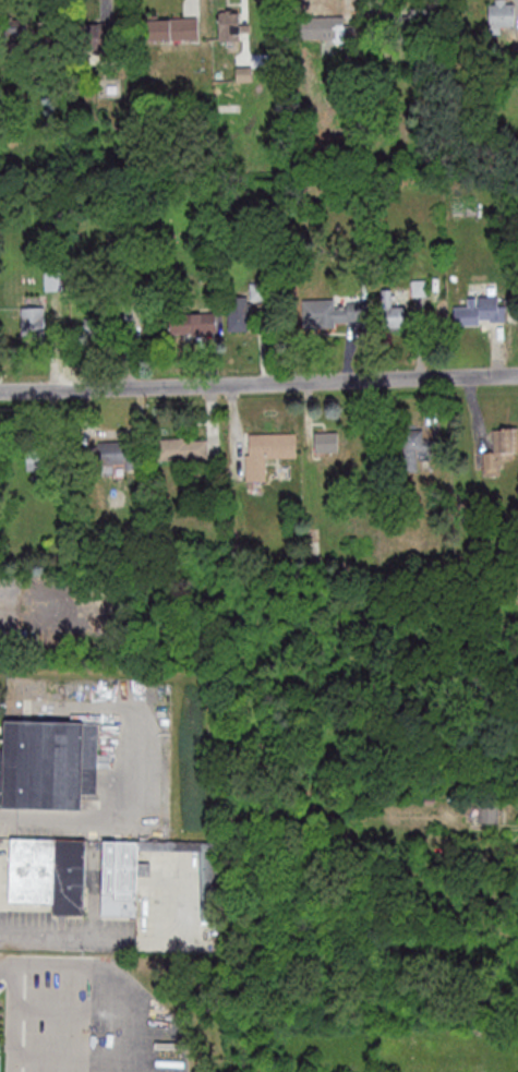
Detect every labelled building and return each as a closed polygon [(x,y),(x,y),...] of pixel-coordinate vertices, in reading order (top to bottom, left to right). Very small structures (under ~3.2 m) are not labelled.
[(490,27),(515,27),(515,0),(490,0),(490,27)] [(383,11),(385,46),(433,45),(432,6),(414,7),(414,10),(383,11)] [(219,40),(243,40),(243,12),(219,12),(219,40)] [(2,15),(3,46),(49,46),(49,33),(29,33),(29,14),(2,15)] [(196,16),(148,16),(148,40),(196,40),(196,16)] [(301,40),(327,40),(327,41),(340,41),(340,16),(301,16),(301,40)] [(77,24),(77,50),(121,50),(121,24),(77,24)] [(314,154),(348,154),(348,132),(314,132),(314,154)] [(405,326),(405,305),(392,305),(392,293),(382,293),(382,326),(405,326)] [(505,323),(505,297),(466,297),(466,306),(454,306),(454,323),(505,323)] [(303,299),(303,326),(363,326),(363,308),(330,308),(330,299),(303,299)] [(45,306),(22,306),(22,336),(45,336),(45,306)] [(235,329),(248,329),(249,306),(235,306),(235,329)] [(170,314),(170,332),(217,332),(217,314),(170,314)] [(494,450),(483,450),(483,474),(516,474),(517,427),(494,427),(494,450)] [(419,431),(402,431),(402,470),(419,470),(419,431)] [(246,481),(266,481),(266,458),(296,458),(296,432),(246,433),(246,481)] [(338,451),(338,432),(315,432),(315,451),(338,451)] [(157,438),(157,460),(207,460),(207,438),(157,438)] [(136,470),(135,440),(92,442),(93,471),(136,470)] [(22,448),(22,469),(51,469),(51,448),(22,448)] [(82,809),(83,796),(97,796),(98,766),(109,766),(110,755),(98,755),(99,723),(5,720),(5,749),(0,749),(0,807),(82,809)] [(479,823),(499,823),(499,798),(479,798),(479,823)] [(86,839),(11,837),(10,902),(54,902),(54,915),(86,915),(86,839)] [(138,850),(200,851),(200,863),(217,863),(217,841),(104,840),(102,915),(137,915),(138,850)]
